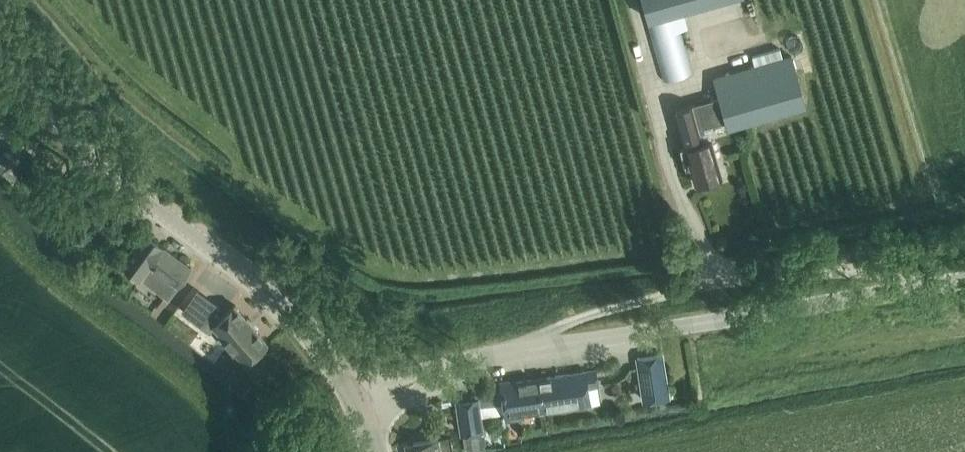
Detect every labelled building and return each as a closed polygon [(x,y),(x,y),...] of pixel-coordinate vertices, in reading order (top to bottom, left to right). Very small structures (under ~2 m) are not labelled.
[(681,29),(689,27),(684,9),(716,0),(644,0),(649,17),(646,18),(664,81),(693,73),(681,29)] [(720,97),(697,104),(704,127),(709,126),(727,121),(729,127),(738,124),(806,105),(799,81),(805,79),(802,68),(796,70),(791,53),(783,56),(781,47),(752,55),(754,65),(714,76),(720,97)] [(697,104),(675,110),(685,147),(680,148),(685,167),(691,165),(697,184),(723,176),(712,138),(709,126),(704,127),(697,104)] [(0,158),(0,167),(14,177),(27,158),(9,145),(0,158)] [(123,264),(142,278),(166,296),(166,297),(168,298),(192,267),(191,266),(146,233),(145,232),(131,252),(123,264)] [(184,309),(210,329),(214,325),(246,362),(268,343),(253,325),(253,326),(247,319),(235,305),(222,316),(215,312),(219,306),(198,290),(184,309)] [(645,399),(657,397),(670,396),(663,353),(638,357),(645,399)] [(596,371),(541,378),(546,410),(566,408),(592,404),(588,387),(598,386),(596,371)] [(462,401),(458,402),(458,405),(461,430),(463,430),(465,446),(466,451),(471,450),(476,450),(488,448),(488,447),(487,438),(486,429),(485,427),(481,427),(479,416),(477,401),(503,397),(505,413),(506,422),(525,419),(524,413),(546,410),(541,378),(501,384),(485,386),(475,388),(476,393),(476,396),(476,399),(476,400),(462,401)] [(407,444),(409,451),(453,451),(451,441),(450,436),(441,438),(407,444)]
